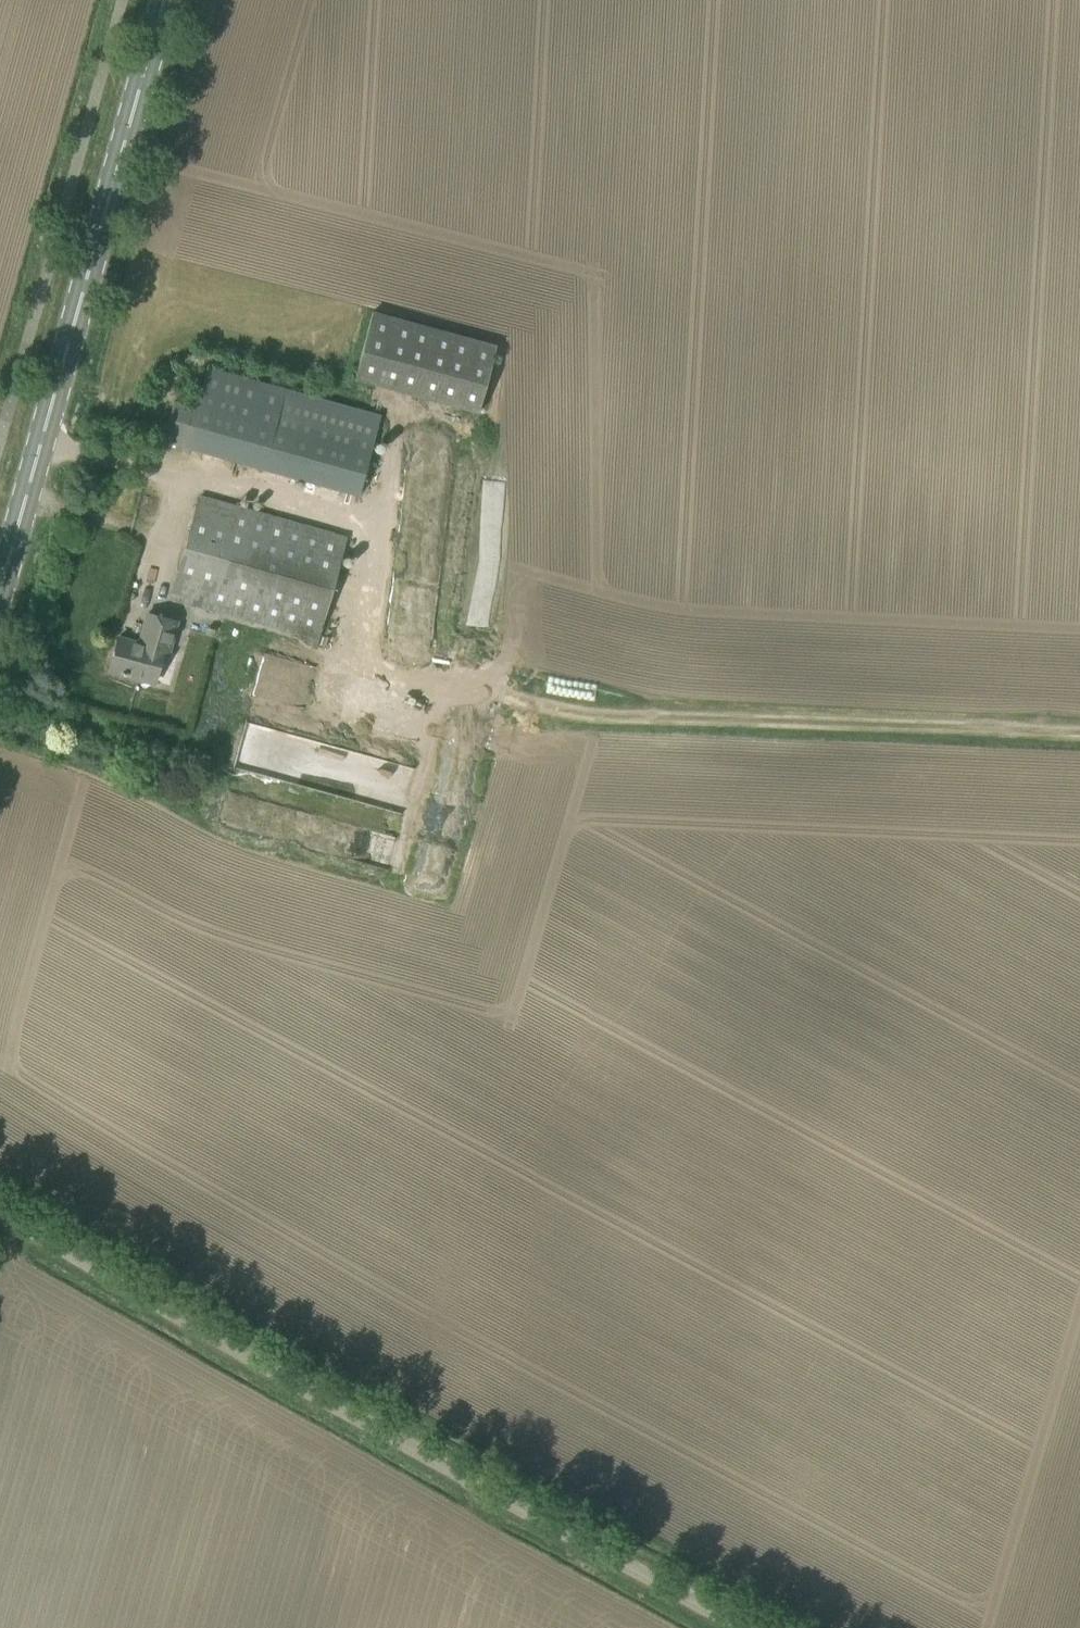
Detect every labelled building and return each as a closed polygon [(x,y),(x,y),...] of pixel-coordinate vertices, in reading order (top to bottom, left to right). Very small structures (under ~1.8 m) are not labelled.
[(496,345),(372,310),(353,378),(476,413),(496,345)] [(380,415),(206,367),(195,406),(173,400),(162,440),(358,494),(380,415)] [(320,637),(347,535),(200,496),(171,598),(320,637)] [(168,650),(177,622),(147,613),(139,642),(118,637),(108,670),(153,683),(164,649),(168,650)]
